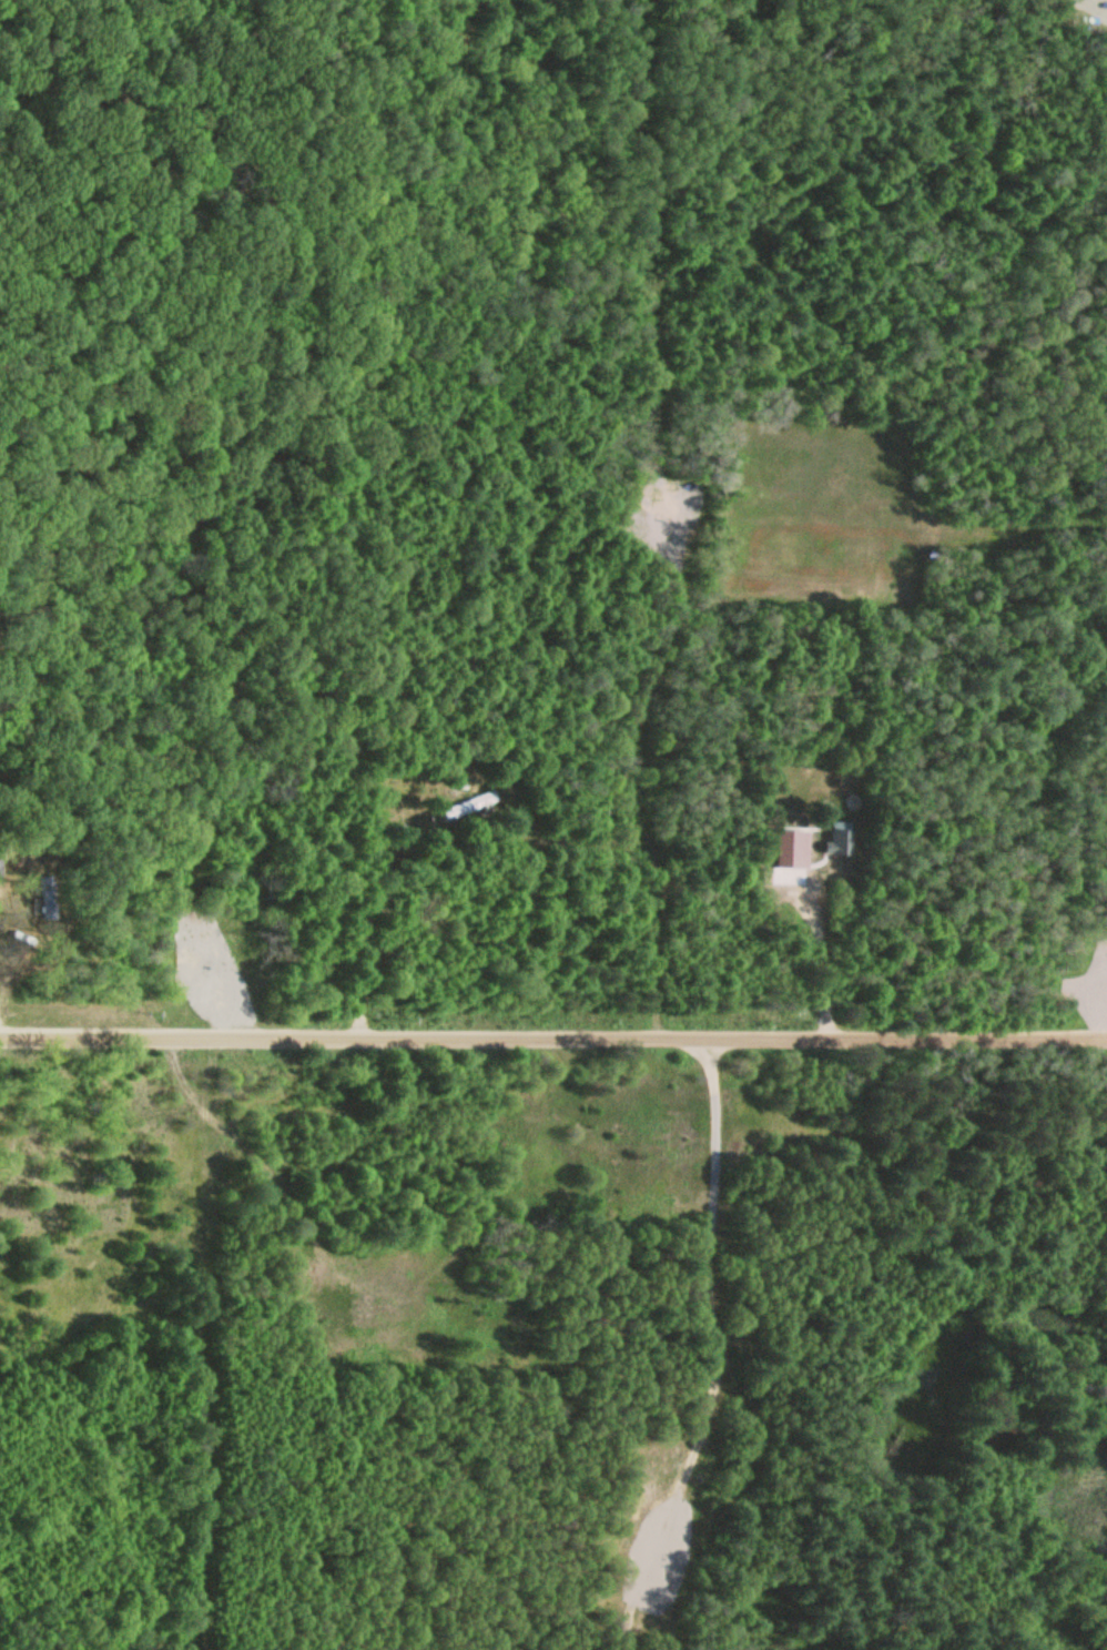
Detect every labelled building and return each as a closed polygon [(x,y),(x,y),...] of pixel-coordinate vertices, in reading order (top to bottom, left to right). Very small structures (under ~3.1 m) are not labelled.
[(850,857),(850,824),(825,824),(825,857),(850,857)] [(53,921),(53,878),(38,878),(38,921),(53,921)]
